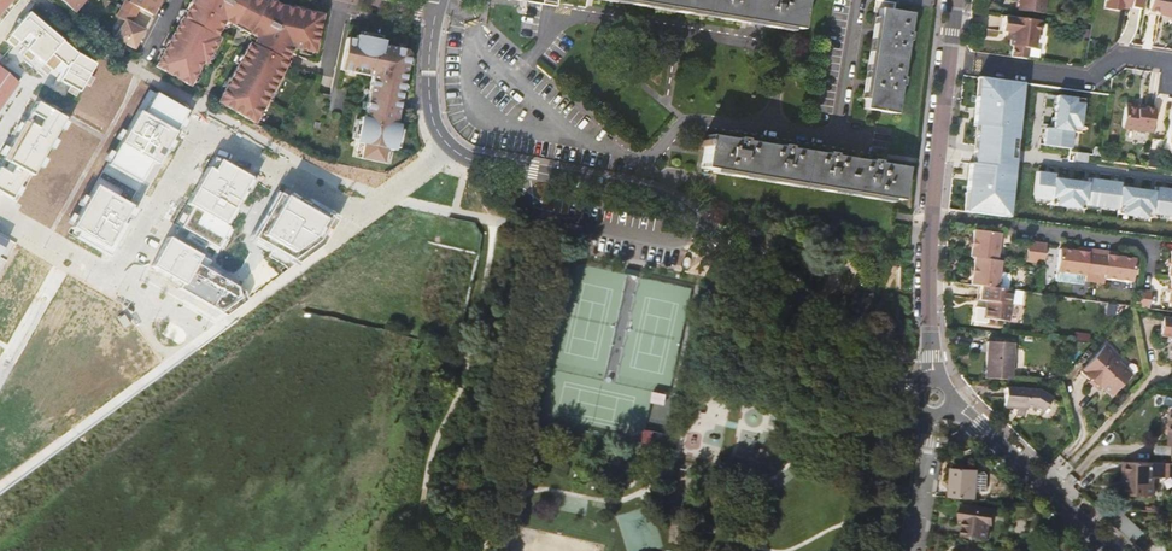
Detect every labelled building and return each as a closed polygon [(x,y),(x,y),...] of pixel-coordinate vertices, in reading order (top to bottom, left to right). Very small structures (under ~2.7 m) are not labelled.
[(9,0),(0,0),(0,11),(9,0)] [(75,10),(84,0),(62,0),(75,10)] [(117,6),(133,15),(137,6),(150,13),(158,0),(121,0),(117,6)] [(190,1),(191,2),(183,18),(181,17),(155,65),(189,84),(202,61),(204,62),(218,38),(215,35),(224,20),(235,26),(244,30),(255,37),(251,43),(250,42),(217,101),(253,122),(286,62),(284,60),(286,56),(292,45),(296,46),(295,48),(313,51),(321,13),(280,4),(272,0),(190,0),(190,1)] [(769,22),(802,27),(805,0),(630,0),(769,22)] [(1044,14),(1045,0),(1019,0),(1017,10),(1044,14)] [(1104,10),(1117,12),(1120,10),(1121,6),(1141,10),(1143,0),(1106,0),(1104,10)] [(1148,11),(1165,14),(1164,17),(1171,18),(1171,0),(1150,0),(1148,11)] [(133,15),(117,6),(114,12),(122,17),(112,36),(132,47),(142,28),(129,21),(133,15)] [(896,113),(898,100),(900,84),(903,84),(904,76),(902,75),(907,39),(910,39),(911,30),(909,30),(912,12),(880,6),(867,92),(864,107),(896,113)] [(26,11),(7,34),(17,43),(25,33),(32,39),(24,48),(50,71),(58,61),(65,67),(58,80),(77,91),(93,63),(75,53),(26,11)] [(1041,21),(1004,16),(1002,32),(1007,33),(1011,33),(1010,40),(1010,46),(1013,46),(1011,57),(1026,59),(1027,48),(1029,48),(1035,49),(1035,43),(1036,35),(1040,36),(1041,21)] [(346,36),(339,68),(350,70),(351,66),(366,69),(365,73),(371,75),(363,116),(360,115),(354,141),(358,142),(355,156),(386,162),(389,148),(393,149),(399,123),(395,122),(398,105),(392,104),(394,92),(401,93),(409,53),(406,48),(383,43),(384,39),(356,33),(355,38),(346,36)] [(21,76),(0,61),(0,105),(21,76)] [(1021,83),(978,78),(969,166),(968,174),(964,212),(1008,219),(1013,162),(1021,83)] [(184,110),(153,92),(141,113),(136,110),(105,164),(137,182),(149,160),(154,163),(184,110)] [(392,104),(398,105),(401,93),(394,92),(392,104)] [(1083,100),(1057,96),(1052,130),(1046,129),(1044,146),(1071,149),(1073,132),(1079,133),(1083,100)] [(62,117),(34,101),(28,111),(41,119),(36,127),(23,120),(1,158),(13,165),(8,173),(0,168),(0,193),(14,201),(62,117)] [(1151,133),(1155,109),(1145,107),(1144,110),(1138,109),(1135,106),(1128,105),(1124,108),(1122,129),(1151,133)] [(706,146),(702,167),(903,198),(908,165),(879,161),(879,159),(871,158),(871,159),(834,154),(835,152),(825,151),(825,152),(790,147),(790,145),(781,144),(780,145),(745,140),(746,138),(737,137),(736,138),(708,134),(707,140),(702,139),(701,145),(706,146)] [(222,222),(248,176),(212,155),(185,203),(191,206),(180,226),(215,246),(227,225),(222,222)] [(1034,199),(1051,201),(1050,205),(1083,209),(1084,205),(1117,209),(1117,214),(1150,218),(1150,214),(1171,217),(1171,189),(1154,187),(1153,191),(1120,187),(1120,183),(1087,178),(1087,183),(1054,178),(1054,174),(1038,172),(1034,199)] [(93,185),(69,226),(77,231),(74,236),(108,256),(126,224),(120,221),(129,205),(93,185)] [(335,218),(281,187),(278,193),(275,192),(250,236),(296,262),(321,243),(335,218)] [(970,256),(974,257),(996,260),(999,233),(973,229),(972,240),(971,246),(970,256)] [(198,254),(166,235),(146,270),(224,315),(244,299),(242,290),(194,262),(198,254)] [(1025,261),(1044,263),(1046,244),(1027,241),(1025,261)] [(1087,249),(1087,253),(1077,251),(1059,249),(1056,271),(1075,273),(1084,275),(1083,280),(1093,281),(1097,250),(1087,249)] [(1107,256),(1107,252),(1097,250),(1093,281),(1103,282),(1104,278),(1132,281),(1135,259),(1117,257),(1107,256)] [(996,260),(974,257),(973,268),(972,274),(970,284),(983,286),(996,288),(998,273),(1000,260),(996,260)] [(1075,273),(1056,271),(1055,281),(1074,283),(1075,273)] [(998,273),(996,288),(1008,289),(1010,276),(1008,274),(998,273)] [(1010,304),(1012,290),(1008,289),(996,288),(983,286),(981,301),(986,301),(984,318),(1008,321),(1010,304)] [(1023,292),(1012,290),(1010,304),(1019,305),(1021,302),(1023,292)] [(1140,290),(1138,307),(1149,308),(1151,291),(1140,290)] [(86,300),(80,316),(95,322),(101,305),(86,300)] [(143,369),(158,356),(117,310),(102,323),(143,369)] [(1163,317),(1160,334),(1171,336),(1171,319),(1163,317)] [(987,341),(984,378),(1010,380),(1013,343),(987,341)] [(1116,354),(1106,344),(1080,370),(1090,380),(1092,378),(1101,386),(1112,396),(1129,376),(1122,369),(1123,367),(1117,361),(1112,357),(1116,354)] [(1131,375),(1123,367),(1122,369),(1129,376),(1131,375)] [(1101,386),(1092,378),(1090,380),(1089,381),(1097,390),(1101,386)] [(1005,389),(1004,407),(1016,407),(1015,415),(1024,415),(1025,408),(1031,408),(1041,414),(1051,399),(1038,391),(1005,389)] [(1155,477),(1155,463),(1125,462),(1124,474),(1127,475),(1127,484),(1127,495),(1154,496),(1155,477)] [(1171,463),(1155,463),(1155,477),(1171,477),(1171,463)] [(978,471),(978,469),(952,467),(950,497),(976,498),(977,490),(978,471)] [(985,472),(978,471),(977,490),(987,491),(988,475),(985,472)] [(987,538),(991,508),(963,504),(961,517),(966,518),(968,518),(967,524),(965,523),(963,534),(987,538)] [(1112,523),(1122,512),(1118,509),(1095,507),(1112,523)] [(1143,532),(1122,512),(1112,523),(1133,543),(1143,532)]
